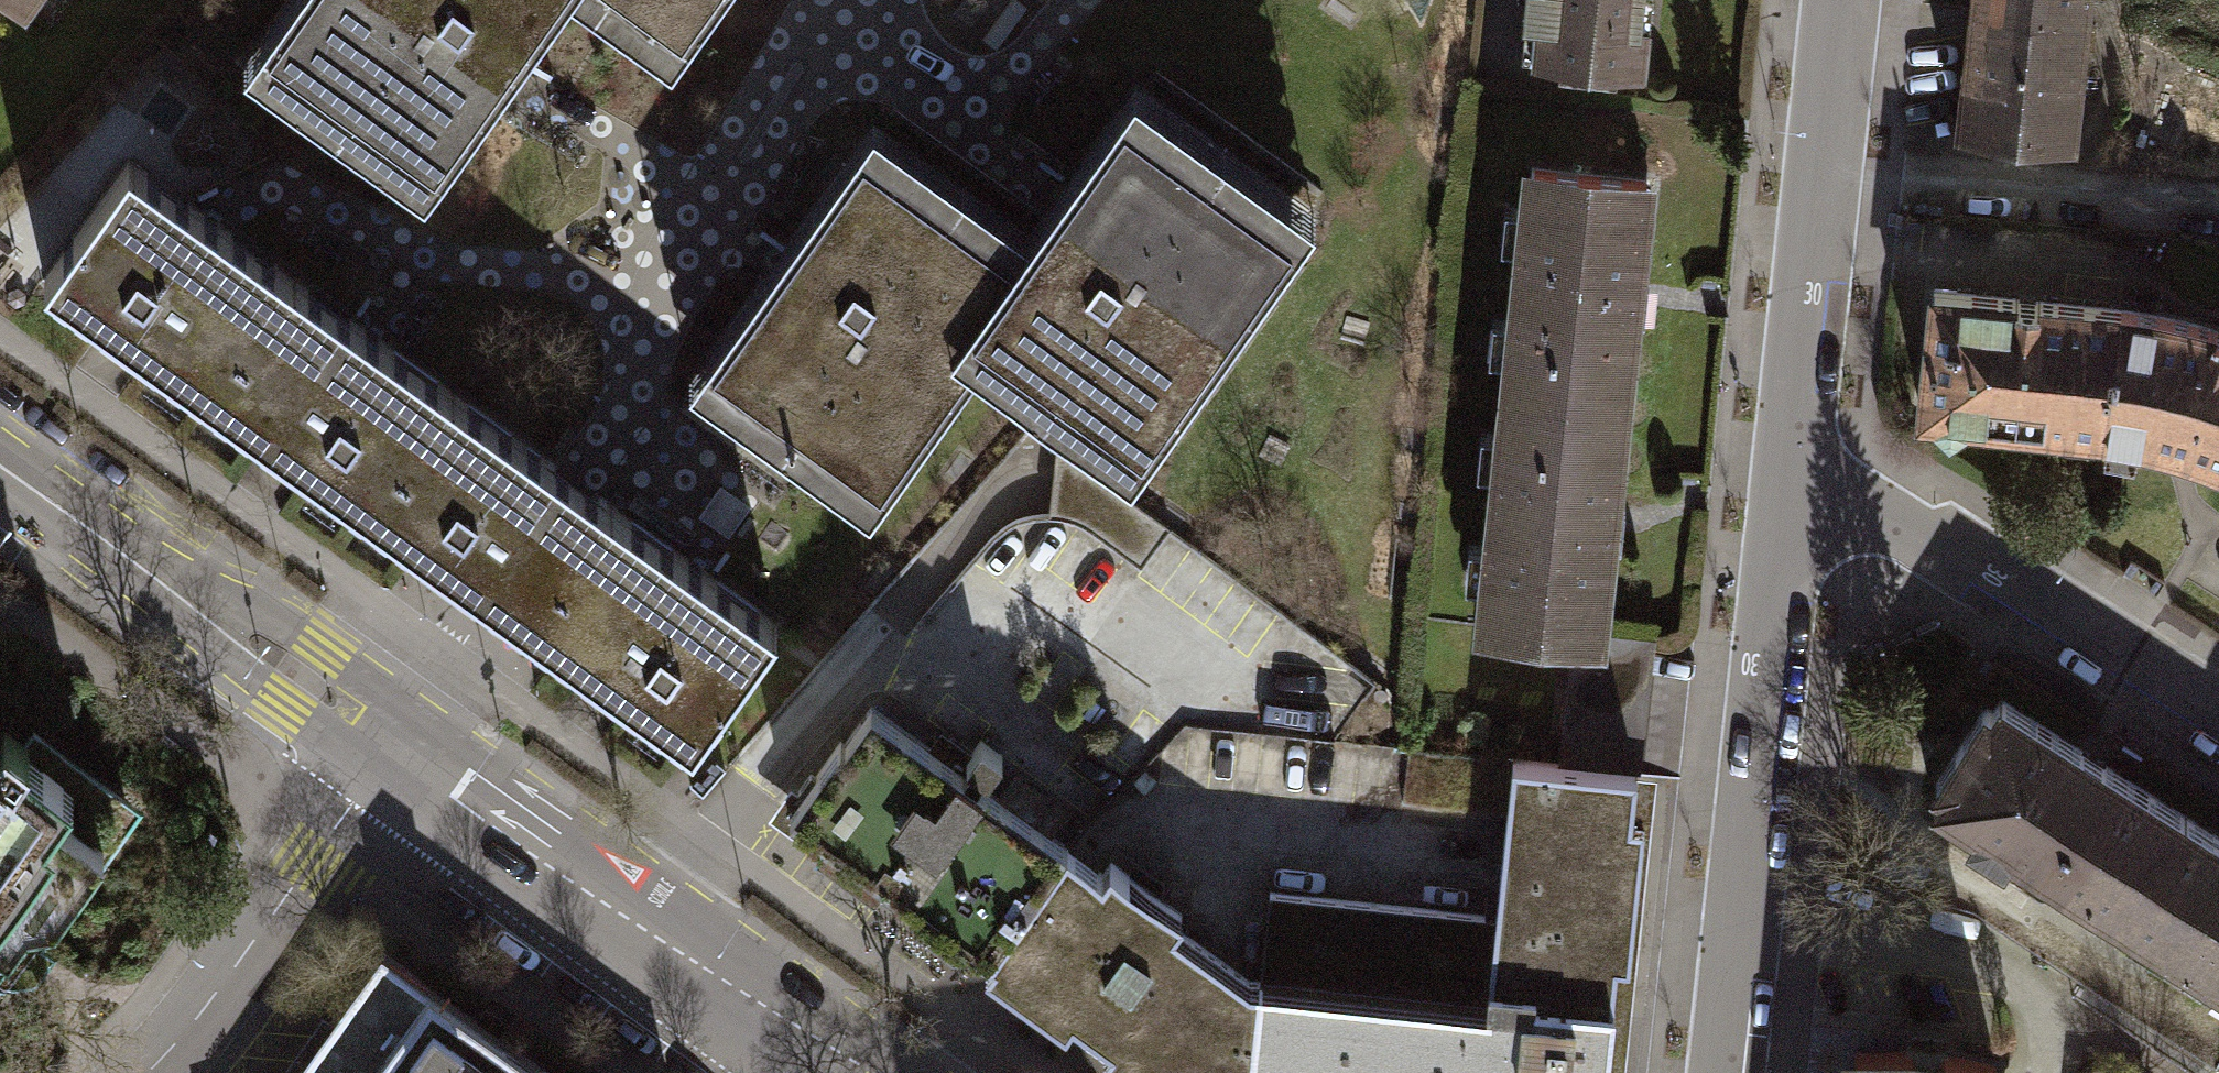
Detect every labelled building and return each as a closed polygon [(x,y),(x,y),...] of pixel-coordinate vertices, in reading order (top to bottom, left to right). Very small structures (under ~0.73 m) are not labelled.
[(266,42),(435,163),(552,0),(296,0),(266,42)] [(682,39),(710,0),(627,0),(682,39)] [(1524,18),(1535,19),(1531,58),(1645,70),(1650,22),(1639,20),(1641,0),(1526,0),(1524,18)] [(1970,9),(2086,21),(2089,0),(1971,0),(1970,9)] [(2086,21),(1970,9),(1957,130),(2073,143),(2086,21)] [(863,149),(711,360),(881,481),(986,334),(1142,445),(1294,232),(1124,111),(1018,259),(863,149)] [(42,278),(208,396),(295,278),(128,159),(42,278)] [(1647,180),(1530,168),(1506,396),(1623,408),(1647,180)] [(208,396),(368,510),(454,392),(295,278),(208,396)] [(1950,430),(1969,418),(2104,432),(2121,310),(1933,290),(1921,413),(1935,414),(1950,430)] [(2173,319),(2121,310),(2104,432),(2145,438),(2185,449),(2218,462),(2218,331),(2173,319)] [(489,597),(530,626),(613,506),(572,476),(454,392),(368,510),(489,597)] [(1623,408),(1506,396),(1482,624),(1573,634),(1599,637),(1599,632),(1623,408)] [(1081,463),(1054,503),(1151,565),(1177,525),(1081,463)] [(777,623),(613,506),(530,626),(691,742),(777,623)] [(1599,632),(1599,637),(1573,634),(1559,764),(1636,772),(1651,637),(1599,632)] [(2118,921),(2119,919),(2186,816),(2000,697),(1992,709),(1985,705),(1932,787),(1973,813),(1966,825),(1974,829),(1968,839),(2004,862),(2010,853),(2118,921)] [(789,813),(989,955),(1068,845),(982,784),(1003,754),(981,738),(972,751),(951,735),(938,753),(872,705),(844,743),(841,741),(816,775),(812,772),(797,792),(801,795),(789,813)] [(0,734),(0,936),(10,923),(22,932),(24,930),(33,937),(128,806),(36,740),(31,746),(5,727),(0,734)] [(1488,989),(1613,1002),(1636,772),(1559,764),(1512,759),(1496,913),(1488,989)] [(2186,816),(2119,919),(2218,983),(2218,837),(2186,816)] [(1097,1033),(1174,925),(1183,913),(1166,900),(1165,901),(1110,861),(1103,871),(1068,845),(989,955),(1097,1033)] [(1496,913),(1269,890),(1260,980),(1250,1072),(1608,1072),(1615,1002),(1613,1002),(1488,989),(1496,913)] [(1097,1033),(1153,1072),(1250,1072),(1260,980),(1249,979),(1174,925),(1097,1033)] [(294,1072),(553,1072),(382,950),(299,1066),(294,1072)] [(2000,1065),(1944,1054),(1938,1066),(1915,1064),(1911,1050),(1855,1050),(1853,1072),(1999,1072),(2000,1065)]
